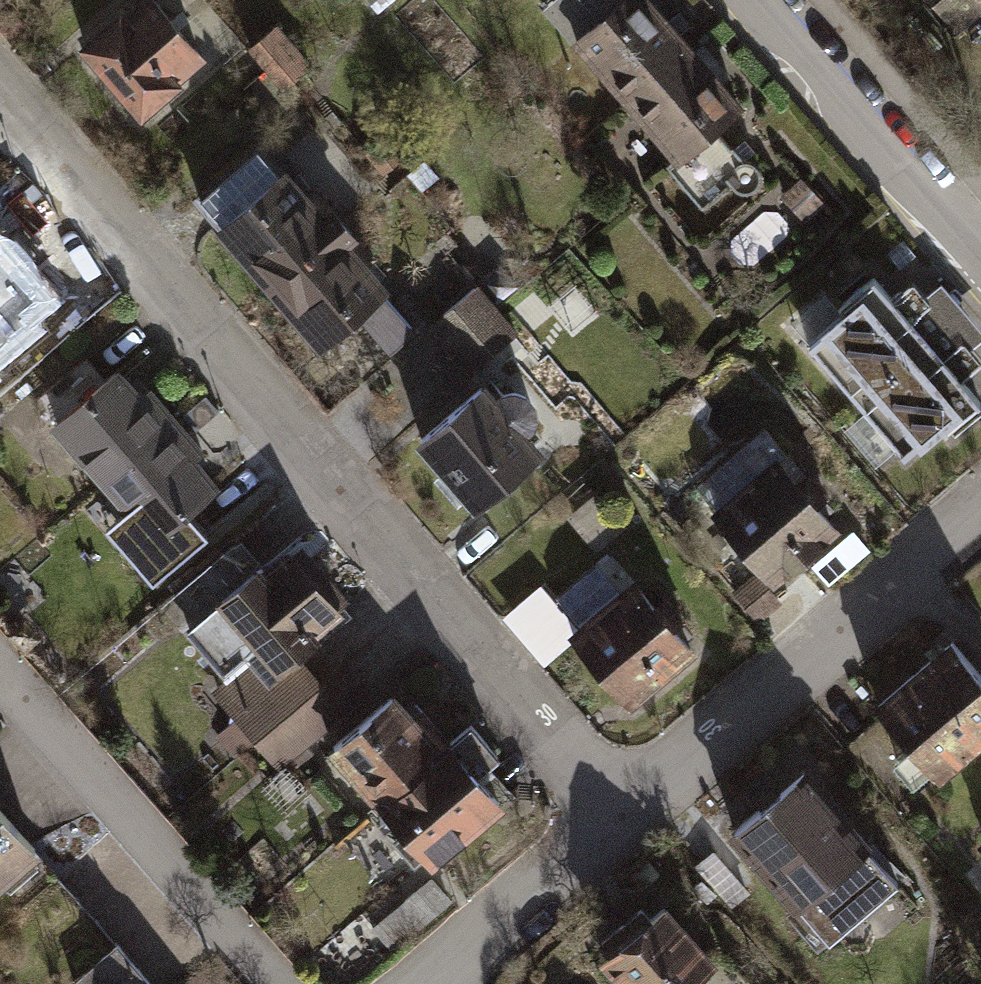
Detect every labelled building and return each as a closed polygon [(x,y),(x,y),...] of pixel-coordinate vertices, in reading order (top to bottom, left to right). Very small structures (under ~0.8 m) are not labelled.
[(403,0),(370,0),(383,16),(403,0)] [(538,9),(609,91),(675,33),(646,0),(548,0),(538,9)] [(962,35),(980,19),(980,0),(932,0),(962,35)] [(82,52),(143,121),(179,90),(175,86),(203,61),(152,3),(126,25),(120,19),(82,52)] [(257,74),(287,50),(270,28),(240,52),(257,74)] [(675,33),(609,91),(651,140),(669,160),(660,168),(683,194),(715,167),(723,175),(722,190),(728,197),(743,198),(753,189),(756,175),(748,166),(733,166),(703,132),(736,104),(675,33)] [(274,95),(304,71),(287,50),(257,74),(274,95)] [(195,207),(272,297),(341,238),(264,148),(195,207)] [(382,181),(397,169),(381,150),(367,162),(382,181)] [(792,180),(774,196),(796,222),(815,207),(792,180)] [(350,230),(341,238),(272,297),(326,359),(364,327),(395,363),(419,342),(387,305),(394,299),(372,273),(381,266),(350,230)] [(31,333),(24,326),(51,302),(0,244),(0,361),(31,333)] [(458,273),(429,297),(446,317),(475,293),(458,273)] [(859,412),(935,348),(919,330),(935,317),(914,293),(899,306),(882,286),(806,349),(859,412)] [(507,318),(521,306),(508,291),(494,303),(507,318)] [(434,337),(455,363),(504,322),(482,296),(434,337)] [(455,363),(475,385),(523,344),(504,322),(455,363)] [(980,438),(980,403),(970,390),(980,381),(980,369),(968,354),(952,368),(935,348),(859,412),(912,474),(944,447),(955,460),(980,438)] [(54,435),(116,507),(193,441),(185,431),(178,437),(124,375),(54,435)] [(450,506),(461,519),(528,463),(515,447),(522,441),(522,425),(512,414),(497,411),(490,417),(471,395),(404,451),(432,484),(426,489),(444,510),(450,506)] [(193,441),(116,507),(129,521),(111,536),(159,592),(213,546),(192,522),(226,494),(194,457),(201,451),(193,441)] [(849,539),(767,443),(696,504),(778,599),(849,539)] [(202,594),(261,661),(218,699),(237,720),(218,736),(235,756),(255,739),(320,683),(293,652),(344,608),(288,545),(257,572),(244,557),(202,594)] [(642,593),(612,557),(554,605),(587,645),(580,651),(629,709),(699,652),(666,611),(672,606),(653,583),(642,593)] [(955,628),(873,699),(941,778),(980,743),(980,658),(955,628)] [(320,683),(255,739),(282,771),(372,693),(344,662),(320,683)] [(397,690),(332,748),(384,805),(452,743),(430,720),(427,723),(397,690)] [(452,743),(384,805),(379,809),(397,828),(400,826),(431,860),(497,801),(473,775),(485,764),(460,736),(452,743)] [(902,877),(801,756),(736,810),(746,822),(736,830),(827,939),(902,877)] [(0,796),(0,869),(9,879),(40,853),(28,839),(33,834),(0,796)] [(439,880),(375,935),(395,958),(459,903),(439,880)] [(660,888),(591,950),(622,983),(695,983),(724,958),(660,888)] [(113,949),(76,982),(78,983),(144,983),(113,949)]
